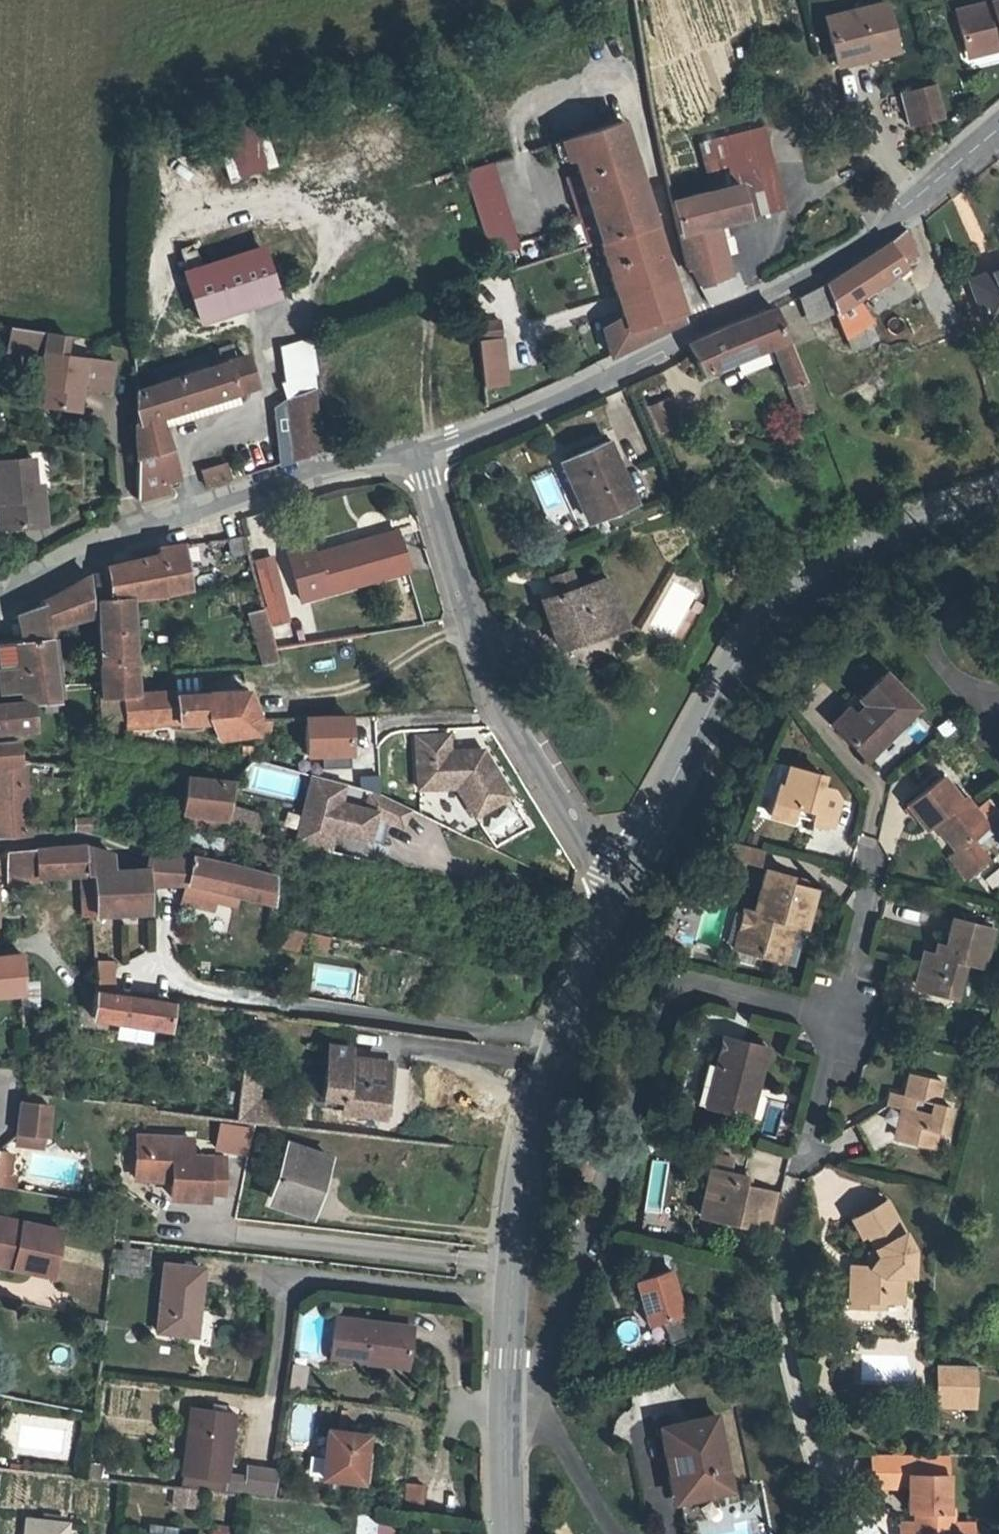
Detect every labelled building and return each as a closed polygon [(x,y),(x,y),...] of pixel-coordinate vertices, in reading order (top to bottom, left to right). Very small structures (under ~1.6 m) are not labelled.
[(821,12),(833,52),(848,48),(866,43),(868,50),(893,43),(882,0),(864,0),(821,12)] [(953,7),(962,47),(998,39),(998,0),(983,0),(953,7)] [(962,47),(964,57),(998,49),(998,40),(998,39),(962,47)] [(866,43),(848,48),(850,54),(868,50),(866,43)] [(942,110),(935,79),(907,86),(915,117),(942,110)] [(620,120),(566,138),(598,240),(654,223),(620,120)] [(233,174),(268,171),(264,121),(229,124),(233,174)] [(464,171),(489,248),(516,240),(491,162),(464,171)] [(739,180),(670,198),(685,265),(688,264),(698,283),(726,273),(713,221),(746,214),(739,180)] [(623,320),(630,344),(684,318),(654,223),(598,240),(623,320)] [(876,335),(854,294),(877,280),(916,255),(903,228),(847,267),(824,281),(846,332),(858,325),(864,340),(873,367),(886,362),(884,357),(876,337),(876,335)] [(264,249),(187,274),(202,320),(279,295),(264,249)] [(968,276),(983,317),(998,312),(998,265),(968,276)] [(707,286),(713,303),(741,294),(735,276),(707,286)] [(818,344),(846,332),(824,281),(797,294),(818,344)] [(785,340),(772,305),(744,317),(716,330),(688,344),(699,373),(769,342),(798,414),(813,408),(787,339),(785,340)] [(630,344),(623,320),(601,328),(608,355),(630,344)] [(494,342),(491,322),(468,326),(471,346),(494,342)] [(850,346),(864,340),(858,325),(846,332),(850,346)] [(68,335),(14,326),(10,347),(47,353),(41,383),(48,384),(45,405),(76,411),(81,386),(88,387),(88,390),(110,394),(114,364),(64,356),(68,335)] [(313,372),(311,338),(279,348),(284,380),(280,381),(284,396),(291,460),(315,452),(318,451),(313,372)] [(231,349),(152,373),(156,386),(135,392),(135,420),(133,421),(135,504),(158,497),(164,495),(162,483),(176,480),(157,417),(253,389),(246,358),(234,361),(231,349)] [(48,384),(41,383),(38,404),(45,405),(48,384)] [(667,391),(649,398),(659,421),(677,413),(667,391)] [(610,438),(571,457),(598,514),(637,494),(610,438)] [(0,461),(0,507),(2,530),(42,527),(40,495),(32,496),(32,487),(30,459),(0,461)] [(204,489),(224,482),(230,480),(225,464),(199,472),(204,489)] [(40,487),(32,487),(32,496),(40,495),(40,487)] [(263,512),(243,518),(251,547),(271,542),(263,512)] [(225,538),(230,556),(248,551),(244,535),(225,538)] [(311,546),(287,553),(301,601),(324,594),(322,585),(368,572),(371,580),(402,572),(393,538),(362,548),(360,542),(313,555),(311,546)] [(185,590),(179,546),(157,550),(158,555),(105,566),(106,571),(97,573),(100,660),(96,660),(98,682),(100,695),(119,694),(122,715),(123,722),(206,718),(214,734),(253,732),(254,718),(235,692),(166,695),(166,692),(128,694),(125,598),(160,597),(160,594),(185,590)] [(257,560),(266,598),(283,594),(274,556),(257,560)] [(368,572),(322,585),(324,594),(371,580),(368,572)] [(571,575),(552,581),(556,598),(576,592),(571,575)] [(89,614),(88,577),(40,600),(40,605),(44,629),(89,614)] [(556,598),(540,602),(553,647),(596,636),(594,628),(620,621),(609,583),(576,592),(556,598)] [(40,605),(21,614),(24,639),(0,641),(0,691),(19,690),(20,700),(28,700),(55,698),(53,686),(44,629),(40,605)] [(276,661),(273,647),(263,609),(247,613),(259,665),(276,661)] [(868,694),(836,717),(858,746),(916,704),(888,666),(861,686),(868,694)] [(836,717),(868,694),(861,686),(830,709),(836,717)] [(119,694),(100,695),(101,716),(122,715),(119,694)] [(28,725),(28,700),(20,700),(0,701),(0,726),(28,725)] [(345,713),(283,716),(284,730),(302,731),(303,751),(347,752),(345,713)] [(444,733),(412,734),(414,787),(454,785),(472,814),(506,792),(486,759),(478,764),(473,756),(459,756),(459,749),(445,750),(444,733)] [(27,834),(23,758),(16,757),(15,738),(0,739),(0,834),(27,834)] [(479,748),(459,749),(459,756),(473,756),(478,764),(486,759),(479,748)] [(766,811),(791,816),(792,812),(828,820),(834,796),(827,781),(816,778),(817,769),(783,761),(779,780),(774,779),(766,811)] [(369,790),(367,789),(363,809),(336,802),(341,782),(308,773),(296,828),(327,835),(328,833),(364,842),(371,813),(397,825),(406,807),(373,791),(369,790)] [(956,797),(939,774),(904,800),(922,824),(930,817),(952,847),(944,853),(959,873),(981,857),(966,837),(984,824),(998,814),(984,796),(971,805),(961,792),(956,797)] [(184,776),(179,810),(223,818),(225,808),(229,782),(184,776)] [(255,816),(225,808),(223,818),(222,825),(251,833),(255,816)] [(327,835),(296,828),(292,843),(324,851),(327,835)] [(725,853),(758,861),(762,846),(729,837),(725,853)] [(149,869),(149,882),(186,882),(190,854),(150,847),(149,869)] [(85,848),(4,850),(5,882),(78,881),(79,922),(94,920),(148,912),(149,882),(149,869),(110,869),(111,854),(102,852),(85,848)] [(272,873),(190,854),(186,882),(183,898),(214,903),(215,894),(237,897),(237,893),(271,900),(272,873)] [(783,924),(785,916),(798,920),(807,885),(789,880),(788,884),(783,883),(786,873),(764,867),(752,906),(750,907),(741,904),(730,943),(756,950),(759,940),(784,947),(788,932),(783,924)] [(987,930),(946,920),(939,949),(937,958),(927,956),(922,955),(917,974),(925,976),(921,991),(952,999),(960,964),(977,969),(987,930)] [(330,936),(278,925),(277,943),(308,950),(309,942),(328,946),(330,936)] [(756,950),(781,957),(784,947),(759,940),(756,950)] [(929,947),(927,956),(937,958),(939,949),(929,947)] [(20,991),(19,953),(0,955),(0,992),(20,991)] [(914,989),(921,991),(925,976),(917,974),(914,989)] [(39,981),(22,981),(22,1004),(38,1005),(39,981)] [(171,1001),(95,991),(95,1019),(167,1028),(171,1001)] [(709,1059),(696,1101),(748,1115),(766,1043),(724,1033),(716,1061),(709,1059)] [(352,1047),(328,1044),(323,1097),(344,1100),(342,1109),(380,1114),(385,1067),(350,1062),(352,1047)] [(239,1119),(259,1120),(261,1071),(240,1070),(239,1119)] [(889,1137),(929,1147),(933,1132),(939,1134),(946,1105),(935,1103),(940,1083),(905,1075),(900,1094),(887,1092),(884,1102),(855,1117),(870,1146),(889,1137)] [(783,1100),(768,1097),(761,1130),(776,1133),(783,1100)] [(47,1106),(19,1102),(15,1144),(43,1148),(47,1106)] [(214,1152),(248,1156),(251,1126),(217,1123),(214,1152)] [(195,1157),(196,1139),(158,1137),(157,1152),(143,1151),(141,1180),(166,1182),(166,1175),(174,1176),(173,1199),(188,1200),(188,1195),(211,1196),(213,1158),(195,1157)] [(143,1151),(157,1152),(158,1137),(144,1137),(143,1151)] [(268,1201),(310,1215),(326,1161),(286,1148),(268,1201)] [(747,1173),(711,1165),(706,1183),(720,1187),(716,1203),(702,1200),(699,1214),(770,1229),(778,1191),(744,1183),(747,1173)] [(720,1187),(706,1183),(700,1182),(696,1198),(702,1200),(716,1203),(720,1187)] [(910,1278),(911,1251),(885,1203),(852,1221),(860,1238),(869,1234),(868,1249),(868,1258),(861,1265),(843,1265),(841,1294),(855,1308),(877,1308),(877,1303),(903,1303),(904,1278),(910,1278)] [(60,1227),(0,1216),(0,1254),(13,1256),(11,1266),(51,1274),(60,1227)] [(11,1266),(13,1256),(0,1254),(0,1264),(11,1266)] [(199,1268),(162,1264),(155,1332),(192,1336),(199,1268)] [(669,1273),(636,1282),(646,1323),(680,1314),(669,1273)] [(855,1308),(841,1294),(841,1308),(855,1308)] [(387,1321),(410,1323),(411,1309),(389,1307),(387,1321)] [(367,1353),(406,1357),(410,1323),(387,1321),(337,1315),(333,1354),(366,1358),(367,1353)] [(100,1342),(102,1322),(94,1321),(91,1341),(100,1342)] [(975,1366),(959,1367),(960,1406),(976,1407),(975,1366)] [(309,1389),(310,1369),(292,1367),(290,1388),(309,1389)] [(959,1367),(940,1367),(941,1407),(960,1406),(959,1367)] [(234,1415),(193,1410),(185,1478),(226,1484),(226,1481),(234,1415)] [(715,1417),(661,1427),(665,1451),(673,1450),(681,1499),(718,1493),(728,1491),(715,1417)] [(370,1438),(331,1433),(326,1480),(365,1485),(370,1438)] [(867,1453),(866,1485),(904,1486),(903,1509),(911,1509),(911,1521),(910,1533),(948,1533),(948,1509),(941,1509),(942,1454),(867,1453)] [(241,1497),(276,1501),(279,1473),(249,1471),(248,1484),(226,1481),(226,1484),(225,1495),(241,1497)] [(226,1484),(185,1478),(184,1491),(199,1493),(225,1495),(226,1484)] [(406,1482),(404,1500),(423,1502),(425,1485),(406,1482)] [(172,1503),(180,1504),(182,1491),(174,1490),(172,1503)] [(180,1504),(197,1505),(199,1493),(184,1491),(182,1491),(180,1504)] [(718,1493),(681,1499),(685,1520),(722,1513),(718,1493)] [(376,1512),(355,1509),(353,1533),(374,1533),(376,1512)] [(59,1522),(30,1519),(29,1533),(58,1533),(59,1522)] [(895,1521),(894,1533),(910,1533),(911,1521),(895,1521)] [(948,1522),(948,1533),(966,1533),(966,1522),(948,1522)]
